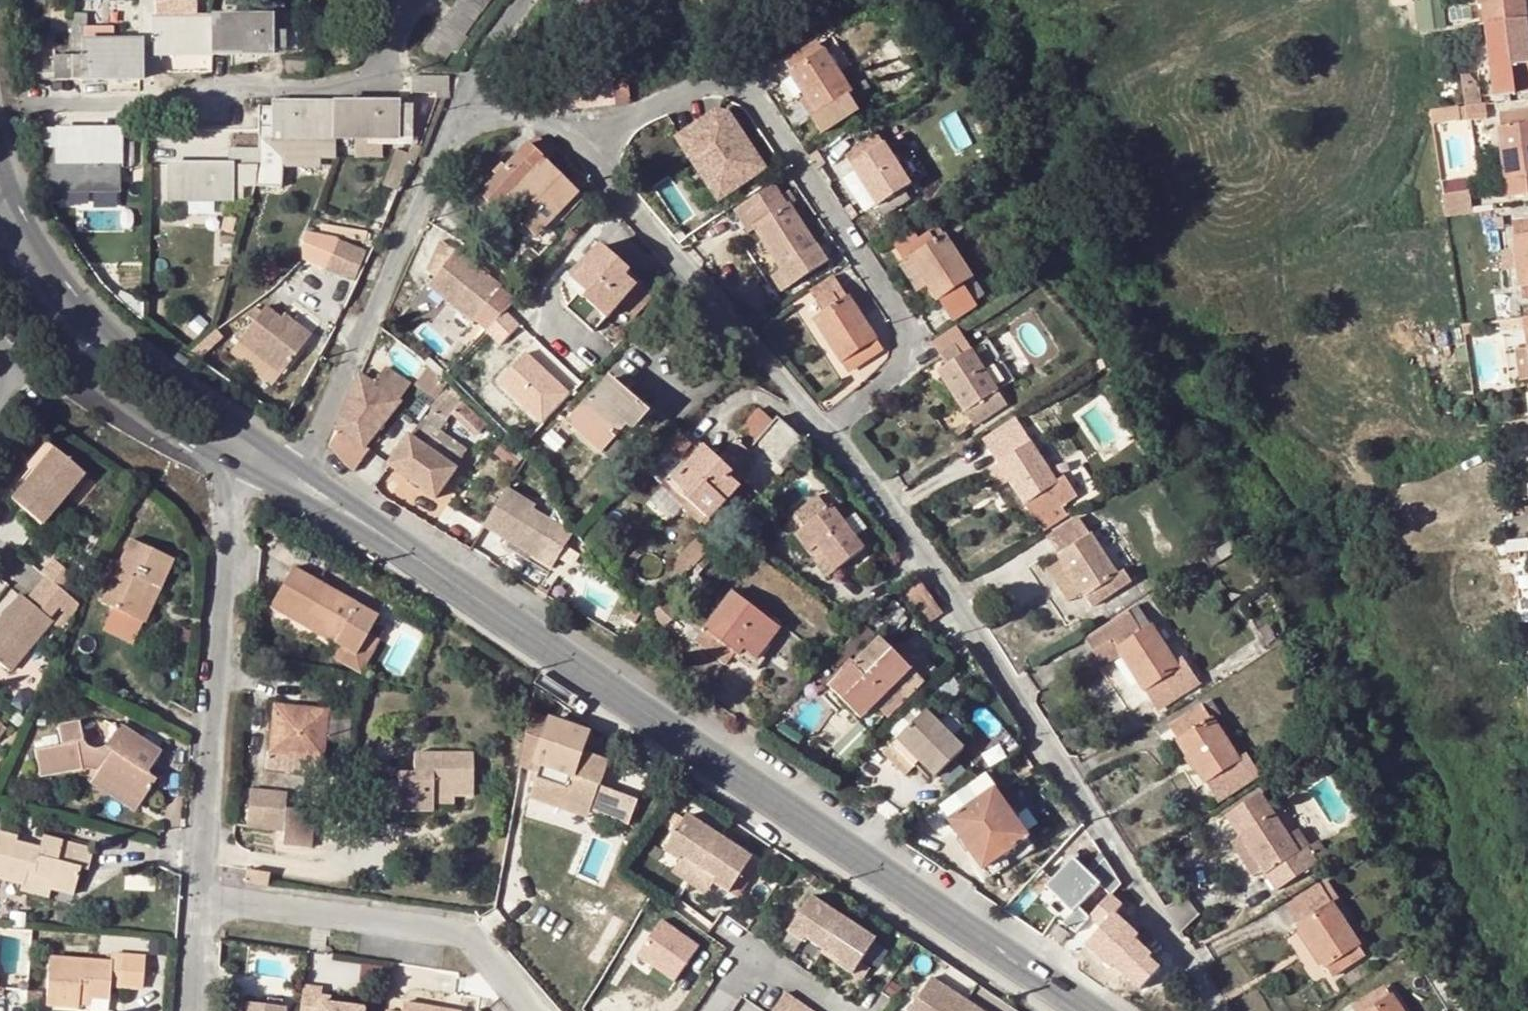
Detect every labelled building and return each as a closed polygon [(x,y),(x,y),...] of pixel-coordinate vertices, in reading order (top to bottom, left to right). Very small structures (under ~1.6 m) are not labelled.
[(476,18),(484,8),(471,0),(457,0),(455,3),(476,18)] [(484,8),(489,0),(471,0),(484,8)] [(1427,0),(1420,0),(1411,2),(1416,31),(1432,28),(1427,0)] [(1506,20),(1503,0),(1481,0),(1484,22),(1506,20)] [(1522,18),(1520,0),(1503,0),(1506,20),(1522,18)] [(476,18),(455,3),(445,17),(467,31),(476,18)] [(154,19),(154,5),(139,5),(138,41),(141,42),(140,72),(154,72),(154,71),(154,54),(212,53),(212,20),(212,19),(154,19)] [(284,31),(284,14),(268,15),(267,31),(284,31)] [(212,53),(226,54),(226,53),(259,53),(270,53),(271,47),(284,48),(284,46),(284,31),(267,31),(268,15),(214,15),(213,17),(212,19),(212,20),(212,53)] [(433,34),(452,49),(456,51),(468,35),(466,33),(467,31),(445,17),(433,34)] [(1527,90),(1527,58),(1526,46),(1527,46),(1527,19),(1523,19),(1522,18),(1506,20),(1516,92),(1527,90)] [(1494,95),(1516,92),(1506,20),(1484,22),(1494,95)] [(296,47),(296,31),(284,31),(284,46),(296,47)] [(433,34),(421,49),(441,63),(452,49),(433,34)] [(54,78),(67,78),(84,78),(140,77),(140,72),(141,42),(138,41),(82,42),(81,55),(68,55),(54,55),(54,78)] [(848,93),(815,41),(781,63),(813,112),(806,118),(817,133),(853,108),(845,95),(848,93)] [(413,92),(435,93),(436,98),(449,99),(449,76),(412,75),(413,92)] [(624,76),(609,77),(611,104),(628,102),(628,100),(624,76)] [(596,105),(611,104),(609,77),(594,78),(596,105)] [(582,106),(596,105),(594,78),(579,80),(582,106)] [(282,176),(282,150),(315,150),(316,144),(334,144),(334,138),(335,103),(274,102),(273,108),(259,108),(258,128),(258,146),(261,146),(260,165),(256,166),(256,176),(282,176)] [(334,138),(412,138),(413,105),(401,105),(398,103),(335,103),(334,138)] [(1481,119),(1479,104),(1455,106),(1457,123),(1481,119)] [(1457,123),(1455,106),(1425,111),(1427,126),(1457,123)] [(1496,113),(1504,182),(1497,183),(1499,198),(1527,194),(1527,109),(1496,113)] [(721,115),(710,113),(673,137),(712,196),(754,168),(721,115)] [(99,165),(118,165),(132,165),(133,141),(119,140),(119,129),(42,129),(42,176),(57,177),(58,164),(79,165),(99,165)] [(847,163),(845,164),(847,167),(873,205),(881,199),(888,209),(904,199),(898,189),(906,184),(873,134),(854,146),(849,139),(837,147),(847,163)] [(422,143),(415,140),(407,155),(415,159),(422,143)] [(577,193),(527,142),(476,193),(494,210),(507,197),(526,213),(520,221),(539,240),(544,235),(539,230),(545,225),(577,193)] [(245,191),(245,177),(256,177),(256,176),(256,166),(260,165),(261,146),(258,146),(227,146),(227,165),(169,164),(169,200),(230,200),(230,191),(245,191)] [(99,177),(99,165),(79,165),(78,176),(99,177)] [(132,178),(132,165),(118,165),(118,178),(132,178)] [(863,211),(873,205),(847,167),(838,173),(863,211)] [(1467,189),(1464,176),(1435,181),(1437,194),(1467,189)] [(745,230),(751,226),(778,267),(767,274),(778,291),(822,263),(771,184),(731,209),(745,230)] [(1471,212),(1467,189),(1437,194),(1440,214),(1471,212)] [(124,229),(124,190),(77,190),(77,229),(124,229)] [(888,209),(881,199),(873,205),(880,215),(888,209)] [(1510,222),(1519,295),(1527,294),(1527,219),(1510,222)] [(343,237),(366,240),(367,230),(321,223),(319,236),(342,239),(343,237)] [(554,234),(545,225),(539,230),(544,235),(539,240),(544,245),(554,234)] [(915,239),(910,232),(890,244),(902,261),(906,259),(923,286),(946,321),(973,304),(969,300),(979,293),(968,276),(966,277),(933,227),(915,239)] [(425,287),(446,303),(471,321),(472,319),(486,329),(513,300),(496,287),(497,285),(485,276),(473,267),(436,239),(422,272),(431,278),(425,287)] [(366,256),(336,244),(323,273),(353,286),(366,256)] [(648,300),(660,286),(653,280),(641,293),(621,275),(627,269),(599,244),(569,278),(580,288),(576,293),(564,306),(591,330),(616,302),(632,316),(648,300)] [(480,257),(473,267),(485,276),(492,266),(480,257)] [(923,286),(906,259),(902,261),(895,265),(914,293),(923,286)] [(877,348),(828,270),(803,286),(820,312),(810,318),(844,369),(877,348)] [(282,320),(268,309),(231,356),(272,389),(313,336),(286,315),(282,320)] [(504,342),(526,324),(515,311),(493,330),(504,342)] [(985,396),(993,390),(952,327),(929,343),(943,365),(933,371),(966,422),(992,406),(985,396)] [(1518,380),(1527,379),(1527,368),(1525,345),(1514,346),(1518,380)] [(548,422),(577,390),(530,349),(502,381),(548,422)] [(178,352),(174,358),(186,366),(190,360),(178,352)] [(383,366),(372,382),(358,374),(327,446),(334,454),(341,462),(348,471),(349,474),(365,450),(361,447),(393,407),(407,382),(383,366)] [(432,367),(417,386),(430,396),(444,377),(443,376),(432,367)] [(566,423),(598,452),(626,423),(632,429),(646,414),(608,379),(566,423)] [(471,441),(483,426),(459,408),(447,421),(471,441)] [(429,412),(423,422),(436,432),(443,421),(429,412)] [(650,417),(646,414),(632,429),(626,423),(598,452),(607,461),(650,417)] [(701,448),(670,481),(687,496),(684,499),(706,519),(735,486),(724,476),(744,454),(766,474),(793,444),(769,423),(764,429),(749,416),(730,437),(744,450),(743,452),(734,445),(718,462),(714,459),(701,448)] [(453,466),(463,450),(436,432),(423,422),(420,419),(409,435),(406,432),(384,464),(433,499),(455,467),(453,466)] [(981,442),(995,463),(1021,503),(1038,530),(1063,515),(1057,506),(1072,497),(1060,478),(1054,482),(1014,421),(981,442)] [(687,443),(676,433),(663,446),(675,457),(687,443)] [(23,465),(31,472),(33,474),(39,467),(37,465),(52,448),(45,441),(23,465)] [(1493,455),(1492,444),(1480,446),(1482,456),(1493,455)] [(33,474),(31,472),(9,498),(22,510),(66,460),(52,448),(37,465),(39,467),(33,474)] [(67,494),(83,475),(66,460),(22,510),(39,525),(67,494)] [(1011,510),(1021,503),(995,463),(985,470),(1011,510)] [(667,477),(659,486),(680,505),(684,499),(687,496),(670,481),(667,477)] [(502,489),(479,528),(534,559),(553,525),(522,506),(525,502),(502,489)] [(816,495),(793,512),(804,526),(793,534),(807,551),(814,546),(833,570),(863,548),(831,506),(826,509),(816,495)] [(1044,537),(1059,560),(1081,593),(1088,606),(1129,581),(1121,568),(1113,572),(1076,516),(1044,537)] [(568,533),(553,525),(534,559),(549,568),(568,533)] [(156,587),(169,559),(127,539),(99,603),(107,607),(131,618),(147,584),(156,587)] [(707,551),(696,540),(671,567),(682,577),(707,551)] [(833,570),(814,546),(807,551),(825,575),(833,570)] [(0,615),(0,659),(9,667),(51,617),(46,613),(56,601),(67,588),(74,578),(52,559),(41,573),(43,575),(26,597),(19,591),(0,615)] [(1045,569),(1067,602),(1081,593),(1059,560),(1045,569)] [(377,613),(291,566),(269,606),(334,641),(355,652),(367,631),(377,613)] [(128,641),(138,621),(140,621),(156,587),(147,584),(131,618),(107,607),(98,627),(128,641)] [(928,634),(945,622),(919,584),(901,596),(928,634)] [(72,612),(79,596),(67,588),(56,601),(72,612)] [(765,644),(777,629),(730,594),(695,639),(722,659),(730,648),(753,666),(768,646),(765,644)] [(1117,650),(1150,701),(1176,684),(1181,691),(1195,682),(1182,663),(1176,667),(1136,607),(1086,639),(1100,661),(1117,650)] [(378,637),(367,631),(355,652),(334,641),(329,650),(361,668),(378,637)] [(919,680),(878,638),(828,687),(841,700),(846,695),(864,712),(859,718),(869,728),(919,680)] [(1155,708),(1181,691),(1176,684),(1150,701),(1155,708)] [(864,712),(846,695),(841,700),(859,718),(864,712)] [(293,706),(273,704),(270,751),(266,750),(266,761),(272,761),(272,769),(311,772),(313,754),(322,755),(327,710),(321,709),(321,716),(292,713),(293,706)] [(1235,758),(1200,705),(1167,726),(1217,802),(1258,776),(1243,753),(1235,758)] [(292,713),(321,716),(321,709),(293,706),(292,713)] [(592,810),(608,760),(583,750),(590,733),(533,710),(521,768),(534,772),(540,774),(537,784),(532,799),(554,806),(557,799),(592,810)] [(930,781),(958,752),(920,712),(891,740),(884,746),(905,768),(911,762),(930,781)] [(39,773),(82,767),(93,774),(94,772),(139,801),(152,780),(143,774),(156,753),(116,727),(107,739),(106,742),(103,745),(101,746),(97,747),(94,747),(91,747),(88,745),(86,743),(84,740),(83,737),(82,734),(80,723),(57,726),(60,743),(34,748),(39,773)] [(896,777),(905,768),(884,746),(875,755),(896,777)] [(433,804),(433,795),(453,795),(455,795),(473,795),(472,753),(413,753),(413,772),(398,772),(398,782),(379,781),(380,824),(398,823),(398,812),(433,811),(433,804)] [(946,820),(982,869),(1000,857),(1006,867),(1033,847),(992,789),(999,784),(987,768),(953,792),(964,808),(946,820)] [(139,801),(94,772),(93,774),(88,782),(133,810),(139,801)] [(537,784),(540,774),(534,772),(531,782),(537,784)] [(286,792),(249,788),(245,827),(283,829),(285,808),(286,792)] [(1270,883),(1281,899),(1313,878),(1323,872),(1312,855),(1303,862),(1258,794),(1225,815),(1270,883)] [(454,803),(453,795),(433,795),(433,804),(454,803)] [(557,799),(554,806),(590,817),(592,810),(557,799)] [(285,808),(283,829),(282,845),(309,848),(312,811),(285,808)] [(678,832),(665,853),(680,863),(686,856),(702,867),(718,877),(713,885),(715,886),(729,896),(737,883),(745,889),(751,879),(743,875),(751,861),(721,840),(688,818),(685,823),(675,818),(669,826),(678,832)] [(19,838),(21,830),(0,825),(0,833),(19,838)] [(23,886),(27,871),(36,873),(35,878),(54,883),(52,889),(75,896),(83,868),(92,870),(97,850),(45,836),(42,849),(17,842),(19,838),(0,833),(0,879),(23,886)] [(1089,862),(1087,858),(1055,877),(1075,911),(1125,881),(1107,852),(1089,862)] [(689,886),(702,867),(686,856),(680,863),(672,875),(689,886)] [(988,879),(1006,867),(1000,857),(982,869),(988,879)] [(706,898),(715,886),(713,885),(718,877),(702,867),(689,886),(706,898)] [(36,873),(27,871),(23,886),(51,893),(52,889),(54,883),(35,878),(36,873)] [(1363,955),(1318,886),(1285,907),(1331,975),(1363,955)] [(1110,929),(1097,941),(1148,993),(1180,962),(1115,897),(1096,915),(1110,929)] [(812,901),(789,935),(804,944),(808,939),(824,949),(844,963),(841,969),(862,982),(869,969),(861,964),(874,942),(842,921),(812,901)] [(666,916),(640,954),(680,982),(706,944),(666,916)] [(1069,933),(1060,925),(1050,936),(1059,944),(1069,933)] [(139,985),(142,957),(119,955),(116,983),(139,985)] [(76,1004),(77,994),(107,997),(110,962),(48,958),(44,1003),(76,1004)] [(911,1010),(977,1010),(965,1003),(931,980),(911,1010)] [(318,990),(299,986),(296,1010),(357,1010),(357,1009),(316,1003),(318,990)] [(1350,1007),(1353,1010),(1399,1010),(1383,986),(1350,1007)] [(39,1001),(40,988),(25,987),(24,1000),(39,1001)] [(23,1010),(23,994),(12,993),(12,1009),(23,1010)] [(107,997),(77,994),(76,1004),(106,1006),(107,997)] [(787,994),(776,1010),(811,1010),(787,994)]
